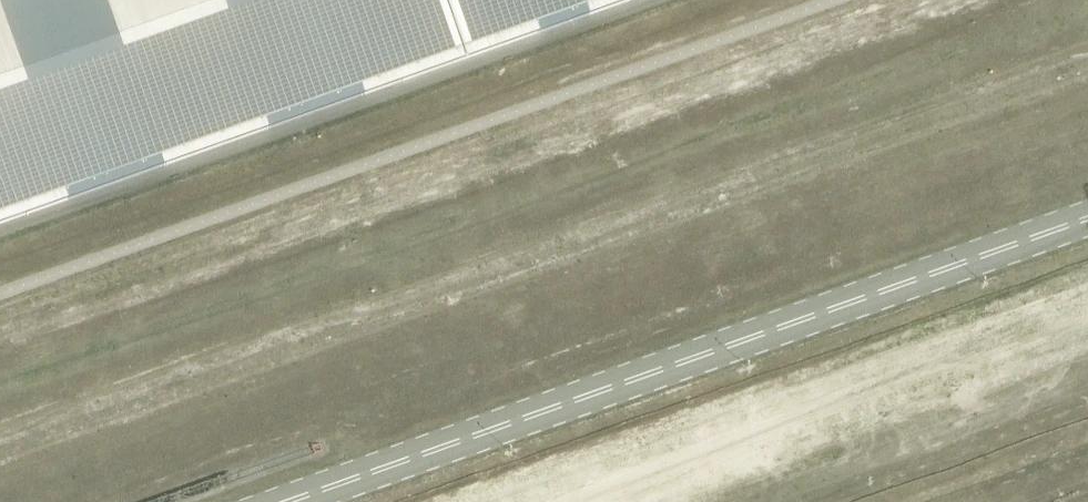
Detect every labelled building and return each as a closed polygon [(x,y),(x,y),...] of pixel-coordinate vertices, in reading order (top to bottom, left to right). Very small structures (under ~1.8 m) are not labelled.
[(632,0),(0,0),(0,224),(632,0)]
